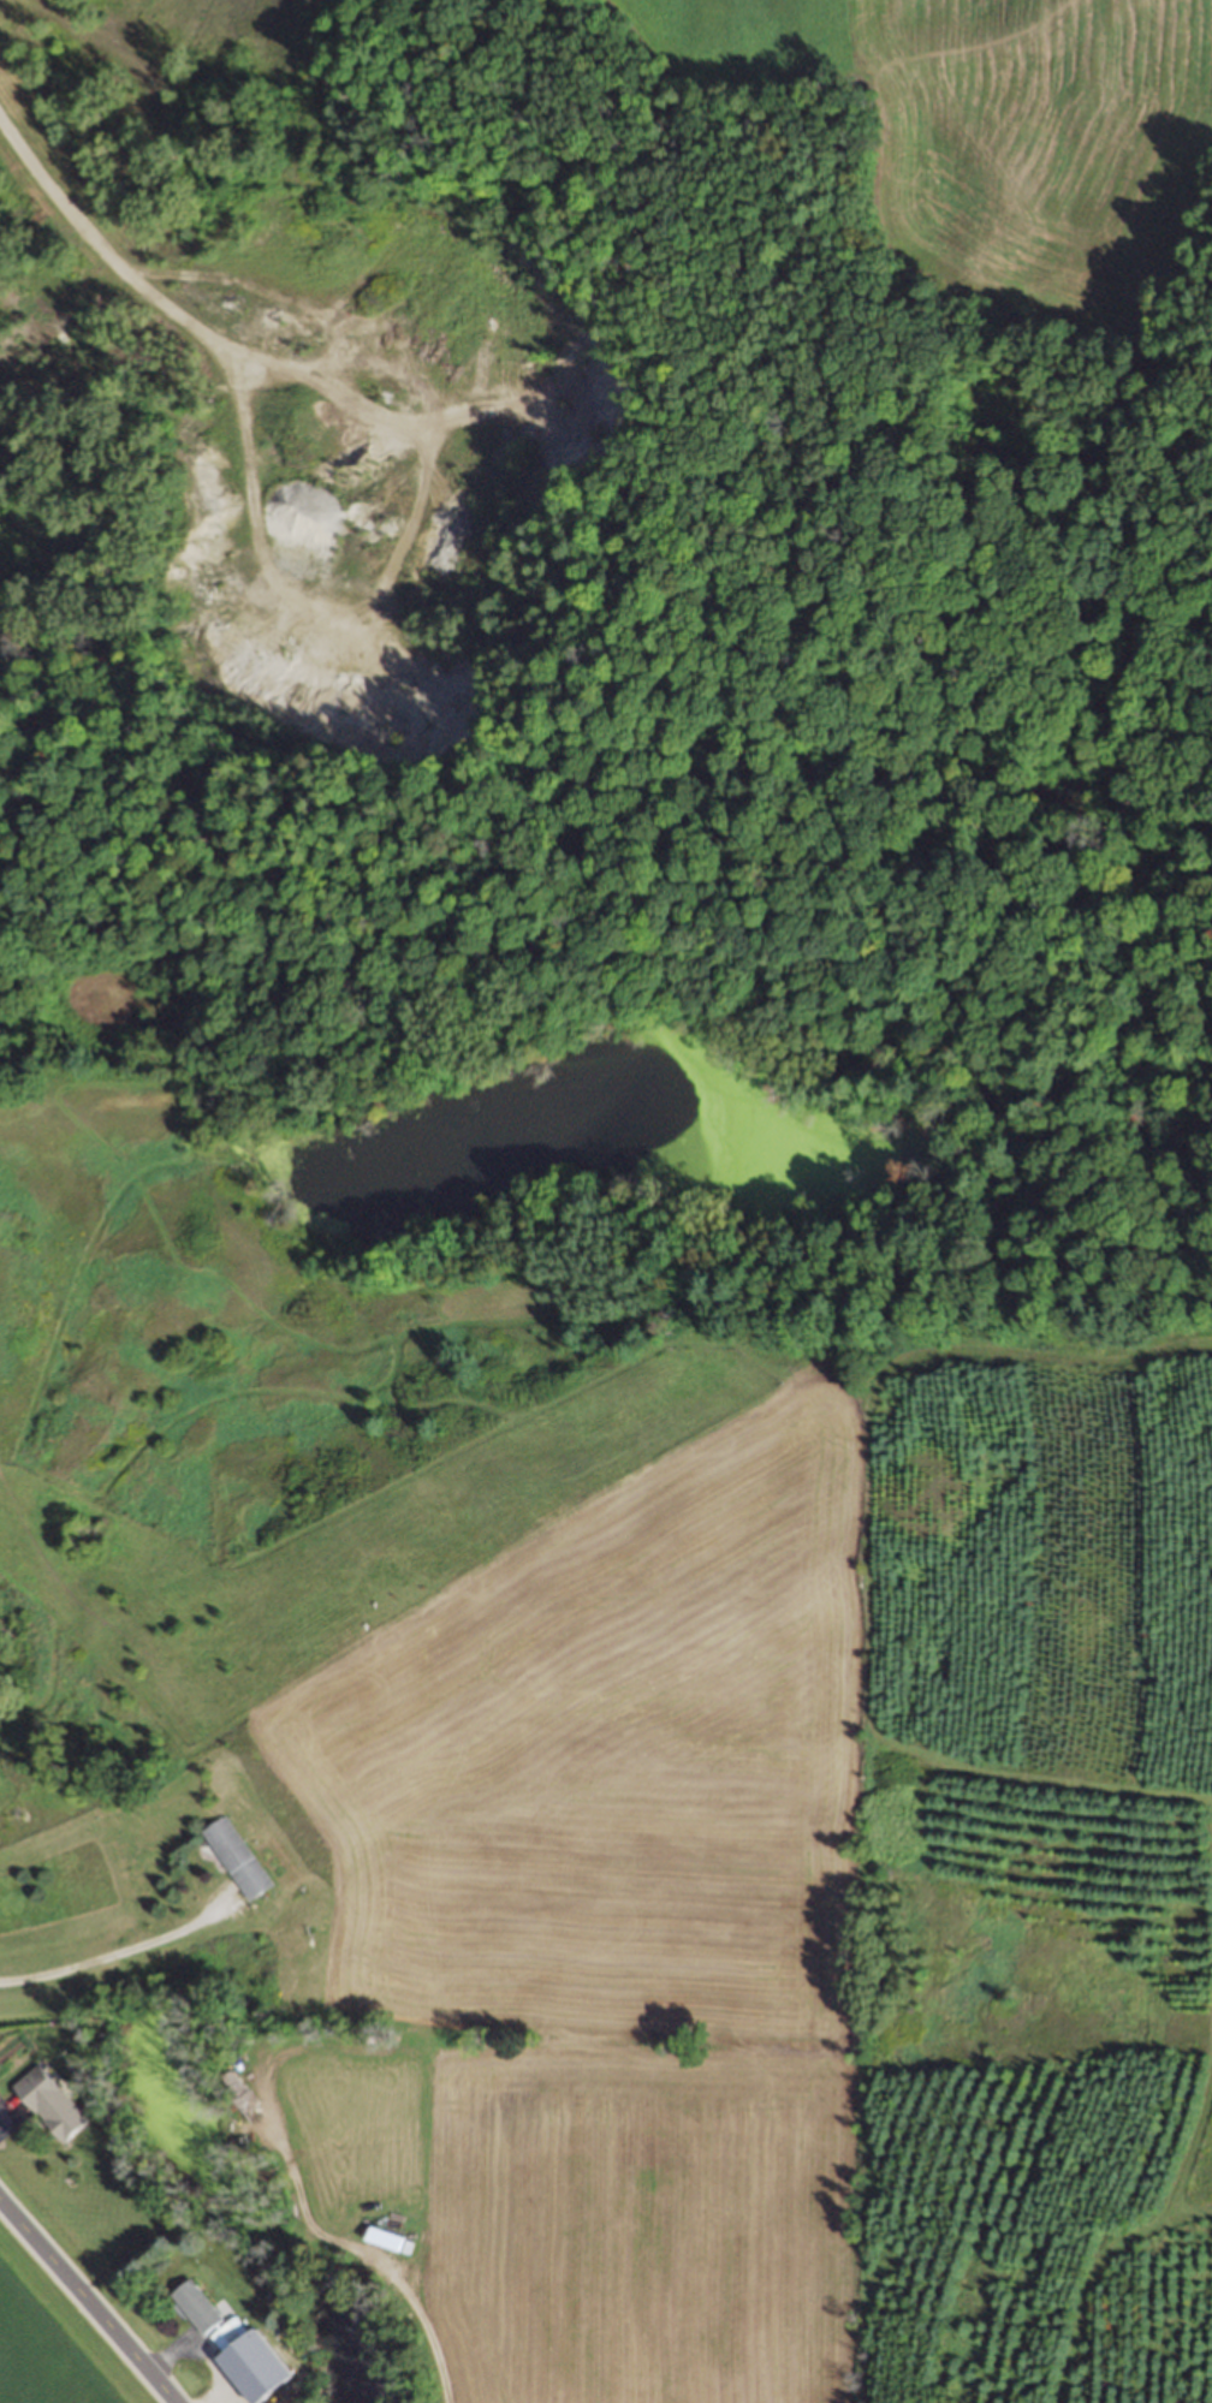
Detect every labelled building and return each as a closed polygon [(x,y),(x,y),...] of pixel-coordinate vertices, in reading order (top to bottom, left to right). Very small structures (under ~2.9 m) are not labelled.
[(223,1814),(199,1830),(245,1901),(269,1886),(223,1814)] [(62,2143),(87,2119),(36,2065),(10,2089),(62,2143)] [(169,2294),(201,2336),(221,2320),(190,2278),(169,2294)] [(209,2337),(226,2357),(251,2335),(234,2315),(209,2337)]
